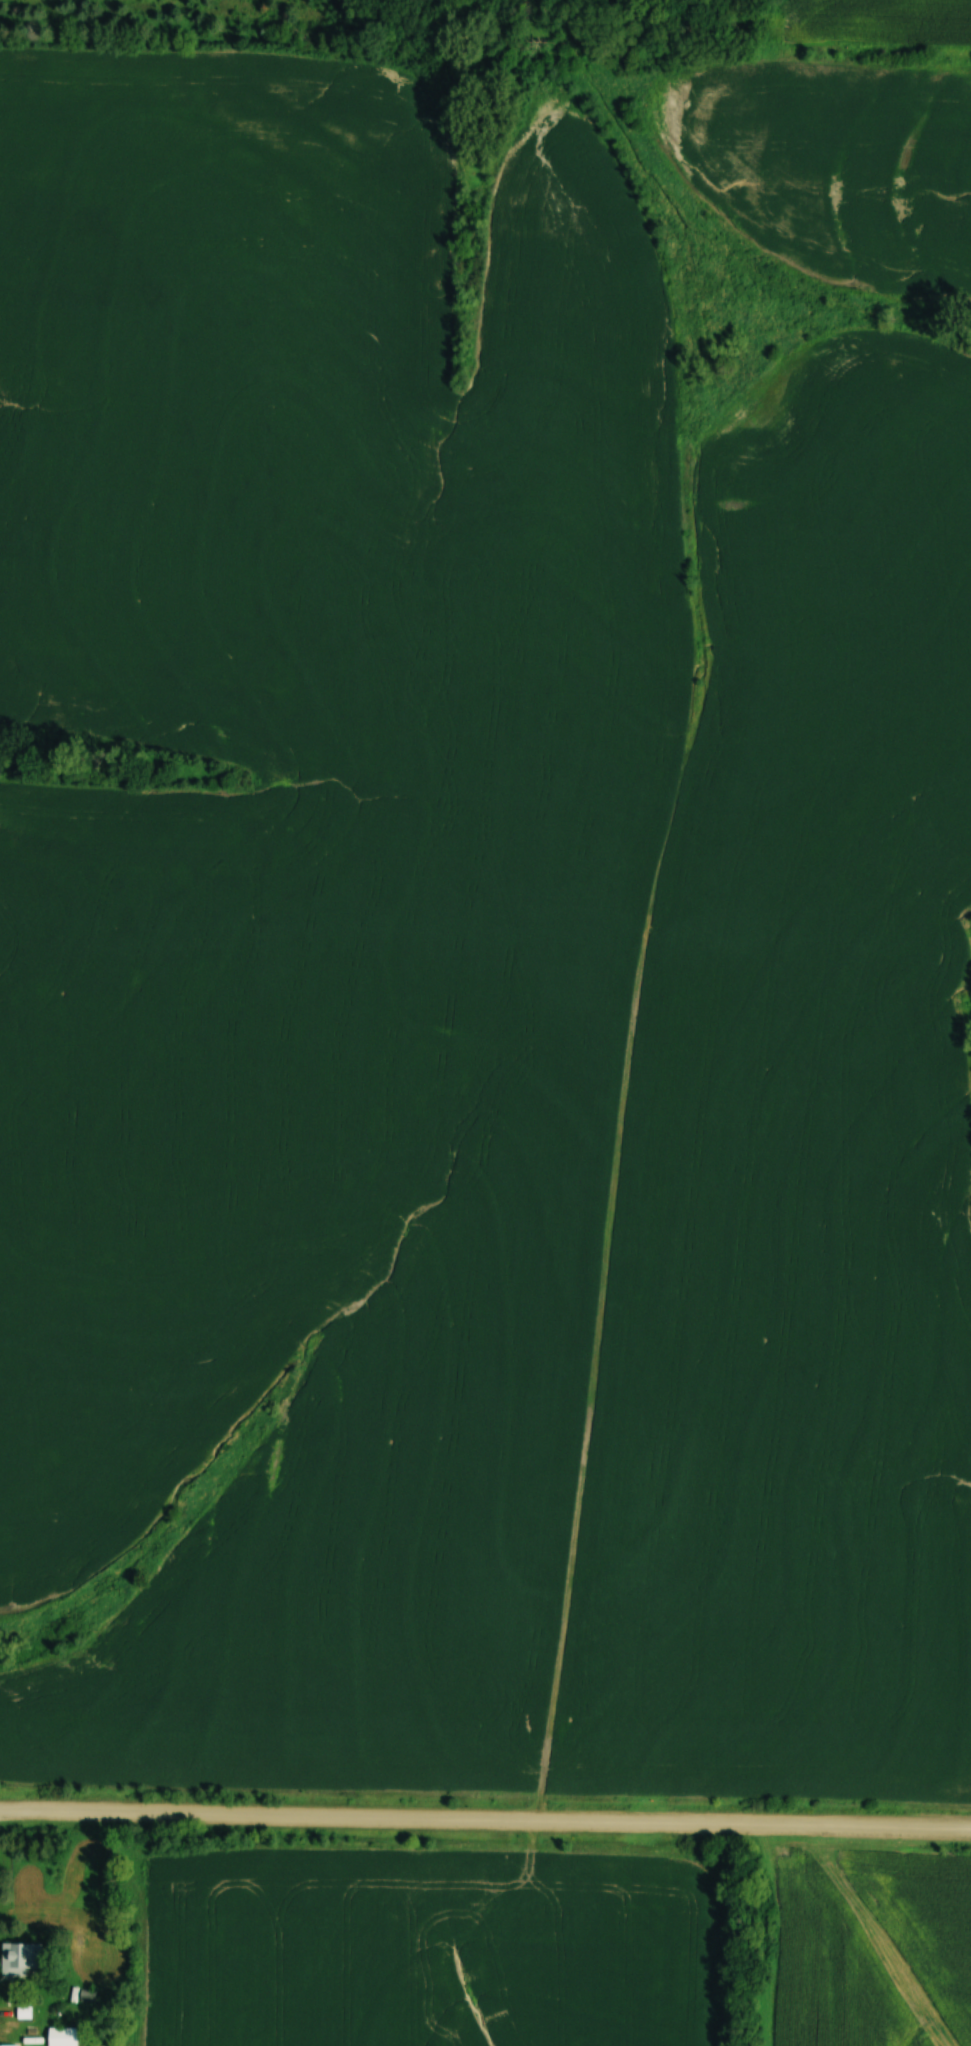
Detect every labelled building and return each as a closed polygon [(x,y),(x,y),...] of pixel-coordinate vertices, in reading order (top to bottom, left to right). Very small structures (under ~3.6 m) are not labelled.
[(42,1967),(42,1941),(1,1941),(1,1975),(26,1975),(26,1967),(42,1967)] [(95,1988),(78,1988),(78,2002),(95,2002),(95,1988)] [(76,2045),(76,2026),(47,2026),(47,2045),(76,2045)]
